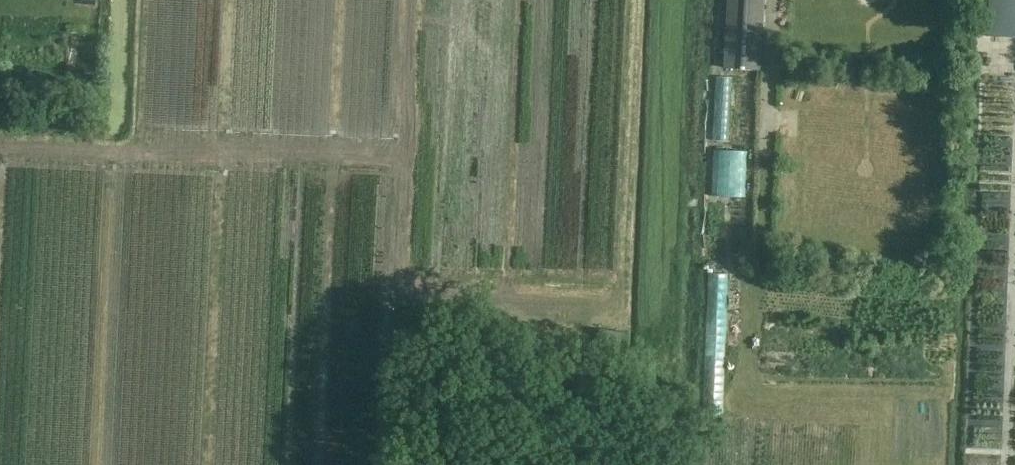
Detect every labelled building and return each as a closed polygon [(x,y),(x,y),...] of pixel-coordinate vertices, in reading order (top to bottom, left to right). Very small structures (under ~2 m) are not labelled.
[(764,0),(727,0),(723,68),(760,70),(764,0)] [(986,36),(1014,37),(1014,0),(988,0),(986,36)]
